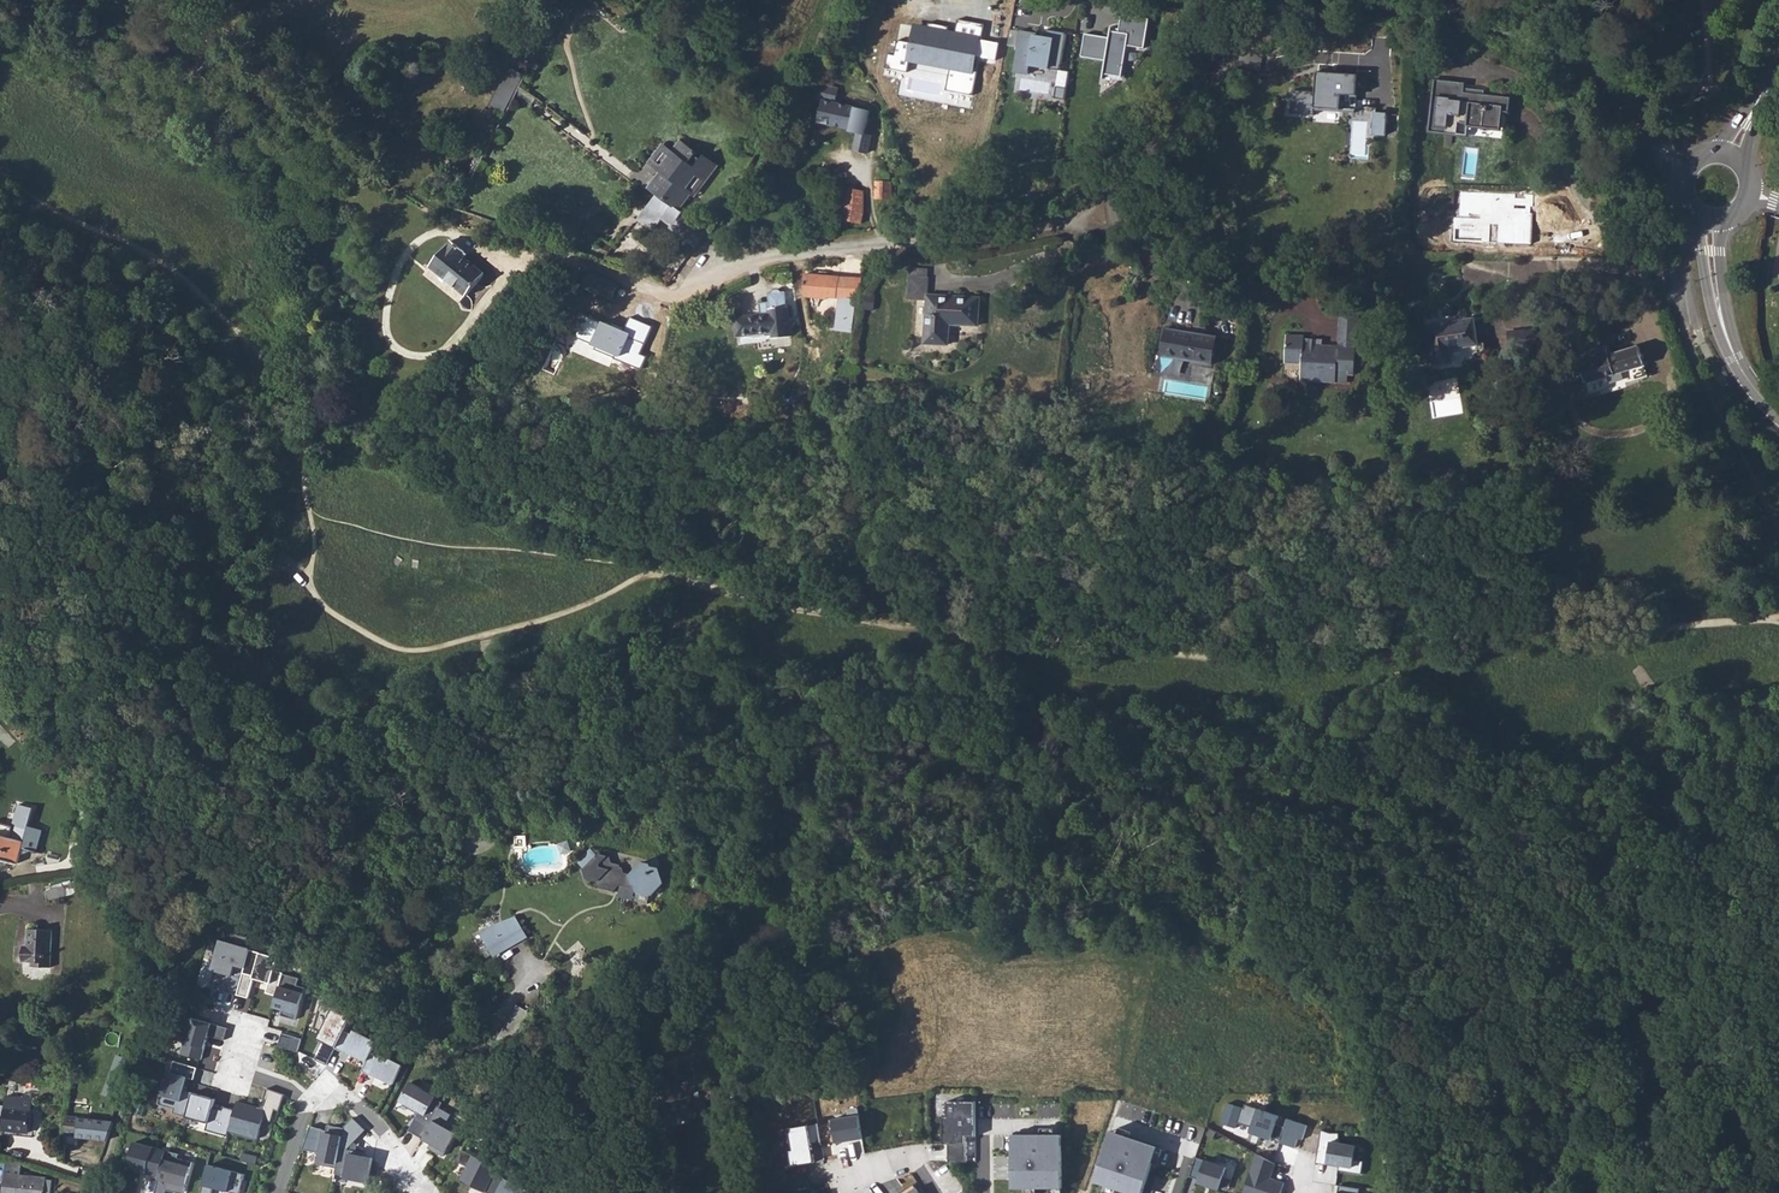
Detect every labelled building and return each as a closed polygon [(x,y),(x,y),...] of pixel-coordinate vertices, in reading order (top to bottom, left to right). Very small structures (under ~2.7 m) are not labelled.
[(1104,73),(1123,76),(1128,45),(1145,47),(1150,14),(1122,9),(1118,32),(1110,31),(1109,36),(1084,32),(1081,57),(1106,61),(1104,73)] [(946,91),(974,95),(985,25),(959,21),(957,34),(910,27),(904,65),(949,72),(946,91)] [(1061,68),(1066,32),(1053,29),(1053,33),(1019,29),(1014,72),(1029,72),(1030,63),(1061,68)] [(508,67),(494,97),(510,105),(524,75),(508,67)] [(1314,107),(1340,110),(1342,95),(1355,95),(1355,76),(1316,72),(1315,91),(1292,90),(1290,113),(1313,114),(1314,107)] [(1429,130),(1504,138),(1508,99),(1483,96),(1483,91),(1476,91),(1475,95),(1462,94),(1463,84),(1435,81),(1429,130)] [(851,139),(861,141),(861,116),(853,114),(854,107),(821,100),(816,122),(852,130),(851,139)] [(669,228),(695,246),(705,231),(706,230),(677,208),(692,186),(696,189),(715,165),(702,155),(699,159),(694,156),(695,153),(680,142),(672,152),(664,146),(655,158),(667,167),(654,185),(661,190),(635,220),(651,231),(662,217),(672,225),(669,228)] [(875,181),(874,199),(891,199),(892,181),(875,181)] [(839,219),(861,223),(864,212),(863,191),(845,187),(839,219)] [(1531,243),(1532,194),(1455,193),(1455,225),(1497,225),(1497,243),(1531,243)] [(429,266),(465,294),(483,273),(460,254),(463,250),(450,240),(429,266)] [(827,296),(857,300),(861,278),(803,274),(803,296),(827,298),(827,296)] [(925,342),(949,344),(950,324),(978,325),(980,298),(928,294),(929,278),(907,277),(906,299),(928,300),(925,342)] [(771,332),(771,338),(790,336),(786,307),(768,309),(769,314),(734,318),(736,336),(771,332)] [(626,331),(585,313),(574,339),(643,369),(648,357),(641,354),(652,327),(632,318),(626,331)] [(1354,347),(1356,317),(1338,316),(1336,346),(1354,347)] [(1428,325),(1433,365),(1451,362),(1449,349),(1477,345),(1473,319),(1428,325)] [(1161,355),(1211,363),(1216,337),(1166,328),(1161,355)] [(1507,332),(1509,350),(1537,348),(1535,329),(1507,332)] [(1301,379),(1337,381),(1337,373),(1354,374),(1354,347),(1336,346),(1303,344),(1303,336),(1286,335),(1285,362),(1302,363),(1301,379)] [(1576,353),(1589,394),(1647,376),(1638,346),(1609,355),(1606,345),(1576,353)] [(18,865),(20,855),(22,855),(25,854),(26,853),(27,851),(36,854),(39,842),(30,839),(31,835),(26,834),(28,827),(32,810),(17,805),(10,831),(8,831),(4,830),(0,830),(0,831),(0,860),(1,860),(18,865)] [(42,831),(28,827),(26,834),(31,835),(30,839),(39,842),(42,831)] [(610,856),(599,854),(597,855),(591,848),(577,861),(583,869),(585,878),(595,880),(598,886),(614,890),(617,885),(619,884),(634,888),(635,891),(650,895),(652,895),(662,883),(658,868),(650,866),(650,864),(642,862),(630,873),(623,871),(622,867),(619,866),(619,864),(611,862),(610,856)] [(651,859),(650,864),(650,866),(658,868),(659,863),(659,859),(653,858),(651,859)] [(451,869),(433,865),(432,874),(449,878),(451,869)] [(45,892),(47,901),(77,893),(75,884),(45,892)] [(616,893),(632,896),(631,901),(647,905),(650,895),(635,891),(634,888),(619,884),(617,885),(616,893)] [(494,955),(525,937),(515,922),(485,940),(494,955)] [(31,967),(51,967),(52,930),(27,929),(27,945),(23,945),(23,963),(31,963),(31,967)] [(224,992),(236,995),(252,939),(234,934),(232,944),(217,940),(213,955),(217,956),(213,971),(222,973),(219,983),(226,986),(224,992)] [(249,950),(236,995),(247,998),(252,981),(246,979),(247,975),(268,981),(265,993),(276,996),(282,974),(282,973),(273,970),(277,958),(249,950)] [(561,966),(557,979),(565,982),(571,964),(564,955),(557,961),(561,966)] [(655,976),(668,968),(664,960),(651,969),(655,976)] [(298,979),(282,974),(276,996),(273,1005),(282,1008),(281,1010),(280,1016),(294,1020),(303,988),(296,986),(298,979)] [(226,986),(219,983),(217,990),(224,992),(226,986)] [(322,1000),(315,1026),(322,1029),(339,1038),(351,1014),(338,1004),(337,1007),(322,1000)] [(516,1005),(500,1030),(514,1039),(530,1012),(516,1005)] [(180,1053),(200,1059),(207,1035),(223,1040),(226,1028),(190,1017),(180,1053)] [(339,1038),(322,1029),(319,1035),(326,1039),(324,1042),(335,1047),(339,1038)] [(301,1039),(281,1033),(277,1046),(297,1052),(301,1039)] [(324,1042),(317,1057),(327,1062),(335,1047),(324,1042)] [(378,1057),(370,1053),(361,1071),(370,1075),(371,1073),(393,1084),(403,1065),(380,1053),(378,1057)] [(167,1072),(165,1076),(157,1104),(172,1109),(171,1114),(185,1117),(191,1093),(183,1090),(186,1078),(192,1080),(196,1068),(173,1061),(169,1072),(167,1072)] [(408,1131),(423,1139),(440,1109),(443,1103),(435,1099),(436,1097),(410,1083),(400,1101),(404,1104),(419,1112),(417,1116),(408,1131)] [(102,1094),(115,1099),(118,1087),(105,1086),(102,1094)] [(259,1108),(236,1102),(234,1110),(228,1131),(257,1139),(262,1120),(270,1122),(273,1110),(278,1111),(283,1095),(265,1089),(262,1100),(264,1101),(263,1106),(259,1108)] [(2,1131),(28,1133),(31,1110),(26,1109),(28,1095),(7,1093),(2,1131)] [(214,1099),(191,1093),(185,1117),(206,1123),(204,1130),(226,1137),(228,1131),(234,1110),(221,1106),(220,1110),(211,1108),(214,1099)] [(975,1101),(947,1101),(947,1135),(958,1135),(958,1143),(948,1143),(948,1162),(966,1162),(966,1136),(975,1136),(975,1101)] [(402,1107),(417,1116),(419,1112),(404,1104),(402,1107)] [(1271,1140),(1276,1125),(1278,1118),(1245,1106),(1243,1110),(1228,1105),(1221,1124),(1235,1129),(1237,1124),(1252,1128),(1249,1133),(1271,1140)] [(834,1144),(863,1139),(858,1107),(846,1109),(847,1118),(830,1120),(834,1144)] [(440,1109),(423,1139),(431,1144),(429,1148),(443,1156),(459,1128),(447,1121),(451,1115),(440,1109)] [(74,1135),(106,1139),(111,1122),(65,1116),(64,1134),(74,1135)] [(335,1171),(334,1177),(345,1178),(354,1179),(354,1181),(368,1182),(373,1158),(364,1156),(364,1153),(347,1149),(366,1130),(353,1117),(344,1126),(344,1128),(341,1141),(335,1171)] [(1303,1140),(1306,1127),(1286,1120),(1284,1128),(1276,1125),(1271,1140),(1295,1149),(1298,1139),(1303,1140)] [(790,1167),(812,1162),(804,1124),(782,1129),(790,1167)] [(309,1127),(301,1152),(319,1156),(317,1167),(335,1171),(341,1141),(344,1128),(327,1125),(326,1130),(326,1133),(321,1132),(322,1129),(309,1127)] [(1105,1147),(1152,1162),(1158,1165),(1163,1149),(1130,1137),(1132,1131),(1119,1127),(1117,1133),(1110,1131),(1105,1147)] [(1054,1129),(1040,1128),(1040,1135),(1045,1135),(1045,1151),(1061,1151),(1061,1135),(1054,1135),(1054,1129)] [(1320,1130),(1316,1159),(1326,1161),(1326,1163),(1338,1165),(1338,1170),(1360,1174),(1362,1161),(1353,1159),(1355,1146),(1338,1143),(1338,1133),(1329,1133),(1320,1130)] [(63,1144),(74,1146),(74,1135),(64,1134),(63,1144)] [(1045,1151),(1045,1135),(1040,1135),(1039,1135),(1039,1151),(1018,1151),(1018,1135),(1011,1135),(1012,1188),(1061,1188),(1061,1151),(1045,1151)] [(1039,1135),(1018,1135),(1018,1151),(1039,1151),(1039,1135)] [(184,1188),(189,1163),(166,1158),(168,1150),(135,1143),(128,1170),(157,1176),(156,1181),(184,1188)] [(488,1190),(501,1166),(465,1147),(458,1157),(470,1164),(462,1179),(471,1184),(472,1181),(488,1190)] [(1105,1147),(1093,1181),(1104,1185),(1116,1189),(1127,1192),(1142,1192),(1152,1162),(1105,1147)] [(1256,1153),(1242,1192),(1280,1192),(1283,1183),(1270,1178),(1275,1164),(1256,1153)] [(1223,1167),(1195,1157),(1189,1176),(1198,1179),(1197,1182),(1216,1189),(1223,1167)] [(207,1164),(200,1192),(212,1192),(214,1187),(238,1192),(243,1174),(207,1164)] [(498,1172),(488,1190),(493,1192),(540,1192),(498,1172)] [(51,1179),(45,1178),(5,1174),(3,1192),(50,1192),(51,1179)] [(471,1184),(488,1191),(488,1190),(472,1181),(471,1184)] [(1337,1192),(1358,1192),(1359,1188),(1338,1185),(1337,1192)]
